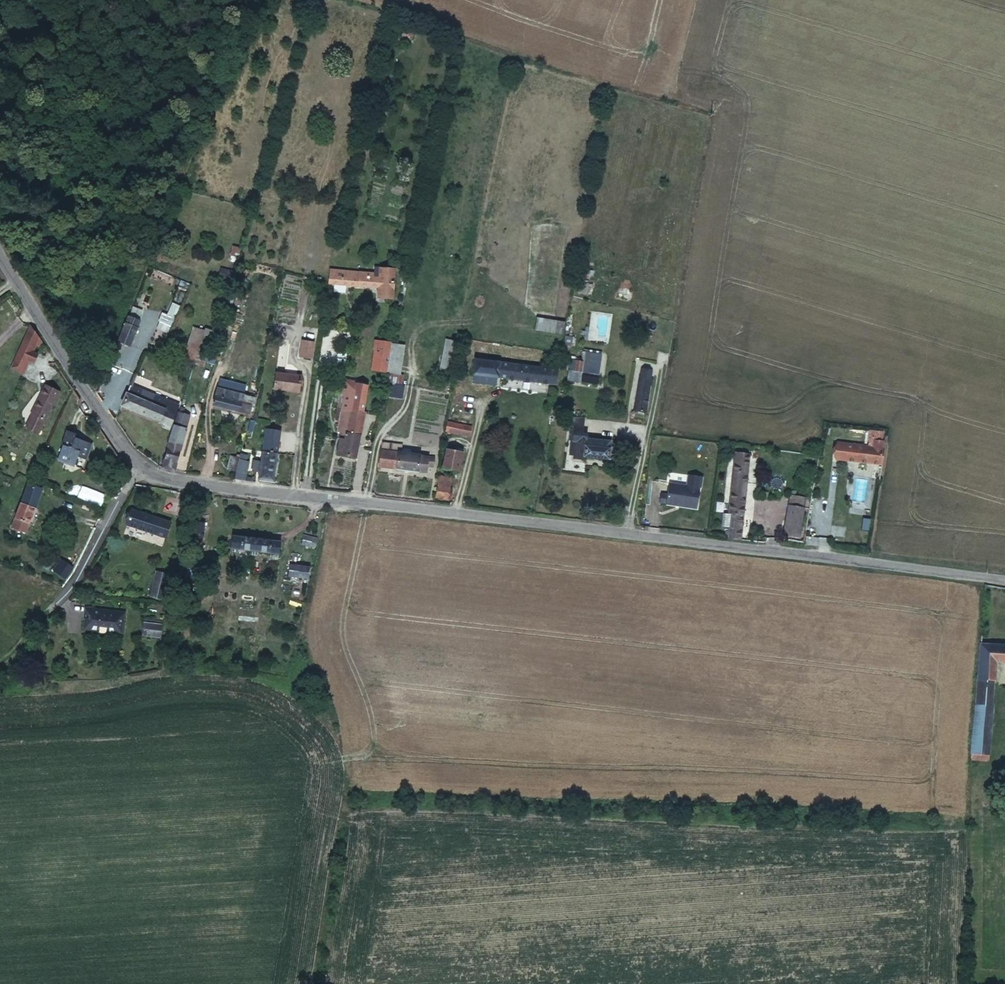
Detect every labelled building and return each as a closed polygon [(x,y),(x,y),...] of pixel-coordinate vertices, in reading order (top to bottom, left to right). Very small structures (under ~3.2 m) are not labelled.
[(328,262),(325,275),(372,287),(371,293),(379,299),(383,299),(390,273),(371,268),(370,273),(328,262)] [(220,269),(219,279),(232,280),(232,270),(220,269)] [(245,299),(236,297),(235,306),(243,307),(245,299)] [(557,304),(517,297),(513,316),(554,322),(557,304)] [(141,308),(130,304),(117,337),(129,342),(141,308)] [(163,312),(159,322),(171,327),(175,317),(163,312)] [(41,343),(29,324),(10,369),(22,374),(28,361),(32,352),(34,346),(38,348),(41,343)] [(311,345),(301,343),(298,362),(309,363),(311,345)] [(191,360),(195,349),(187,347),(184,359),(191,360)] [(385,349),(372,348),(369,373),(383,374),(385,349)] [(32,352),(28,361),(33,363),(36,354),(32,352)] [(450,374),(454,354),(444,353),(441,372),(450,374)] [(558,366),(475,356),(473,371),(556,382),(558,366)] [(582,367),(573,365),(572,373),(582,373),(582,367)] [(299,371),(276,367),(273,382),(297,386),(299,371)] [(600,375),(587,373),(585,381),(599,383),(600,375)] [(58,387),(42,380),(29,411),(31,412),(45,418),(58,387)] [(149,387),(129,380),(120,401),(171,419),(176,405),(147,394),(149,387)] [(339,380),(337,389),(341,390),(337,409),(359,413),(363,386),(352,384),(353,383),(339,380)] [(197,381),(195,392),(202,394),(204,382),(197,381)] [(254,391),(216,383),(213,399),(250,407),(254,391)] [(359,413),(337,409),(334,428),(342,429),(338,449),(355,452),(363,414),(359,413)] [(189,413),(178,410),(163,466),(176,467),(189,413)] [(40,431),(45,418),(31,412),(26,425),(40,431)] [(281,426),(267,423),(264,447),(277,449),(281,426)] [(472,428),(450,423),(448,432),(470,436),(472,428)] [(587,427),(574,425),(573,434),(577,435),(575,442),(574,441),(572,454),(573,456),(575,458),(577,460),(585,461),(586,459),(610,463),(613,444),(589,440),(589,436),(585,435),(587,427)] [(876,441),(841,438),(839,455),(885,458),(887,435),(885,435),(886,426),(872,425),(872,434),(876,434),(876,441)] [(76,433),(66,428),(54,455),(72,462),(75,456),(83,459),(90,443),(75,436),(76,433)] [(417,442),(383,438),(380,462),(426,468),(427,460),(435,460),(436,453),(416,450),(417,442)] [(239,465),(243,445),(236,444),(235,448),(232,447),(229,463),(239,465)] [(248,445),(243,444),(236,475),(246,476),(250,452),(247,451),(248,445)] [(277,449),(264,447),(263,453),(257,453),(256,462),(261,462),(259,474),(272,475),(277,449)] [(464,452),(447,449),(445,464),(462,466),(464,452)] [(751,461),(739,459),(733,511),(731,536),(743,538),(751,461)] [(438,493),(452,495),(454,482),(452,482),(453,473),(441,472),(438,493)] [(700,506),(702,484),(703,474),(691,472),(690,483),(671,481),(668,503),(700,506)] [(39,489),(26,484),(10,527),(24,532),(39,489)] [(102,506),(106,496),(82,488),(78,498),(102,506)] [(794,506),(808,509),(811,496),(797,494),(794,506)] [(808,509),(794,506),(787,535),(802,538),(808,509)] [(172,518),(133,507),(128,522),(167,533),(172,518)] [(732,526),(733,511),(726,510),(724,525),(732,526)] [(206,520),(197,519),(193,545),(200,546),(206,520)] [(284,541),(232,535),(230,548),(282,553),(284,541)] [(72,566),(58,558),(51,570),(65,578),(72,566)] [(308,567),(292,565),(291,575),(308,576),(308,567)] [(169,571),(157,568),(151,593),(163,596),(169,571)] [(99,606),(83,604),(81,626),(93,627),(95,623),(103,624),(104,628),(118,629),(120,611),(99,609),(99,606)] [(145,622),(144,637),(163,638),(164,623),(145,622)] [(996,665),(1004,665),(1004,649),(979,647),(968,762),(985,764),(996,665)]
